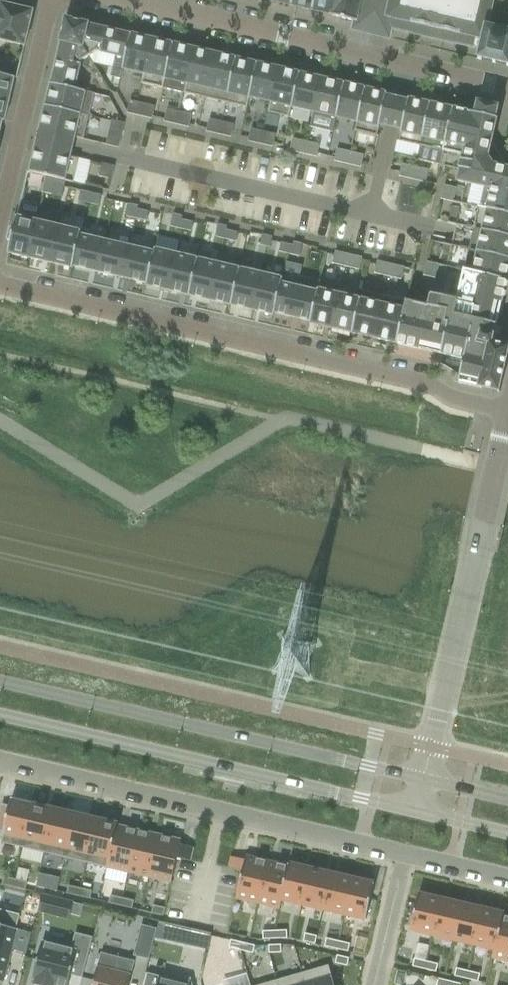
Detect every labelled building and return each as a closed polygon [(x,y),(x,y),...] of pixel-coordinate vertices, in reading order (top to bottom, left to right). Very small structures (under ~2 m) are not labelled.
[(314,0),(292,0),(291,5),(312,10),(314,0)] [(337,0),(314,0),(312,10),(332,15),(331,16),(333,17),(337,0)] [(333,17),(355,22),(360,0),(337,0),(333,17)] [(355,22),(371,24),(384,27),(390,0),(360,0),(355,22)] [(384,27),(482,50),(482,49),(507,55),(507,0),(390,0),(384,27)] [(25,46),(33,11),(1,4),(1,6),(0,13),(0,41),(25,46)] [(81,61),(89,56),(65,19),(60,42),(61,42),(51,84),(75,89),(81,61)] [(122,69),(131,35),(89,25),(89,24),(65,19),(89,56),(97,52),(115,56),(111,77),(120,79),(122,69)] [(131,34),(131,35),(122,69),(144,74),(152,39),(131,34)] [(144,74),(141,84),(162,88),(173,44),(152,39),(144,74)] [(162,88),(184,93),(194,49),(173,44),(162,88)] [(184,93),(205,98),(215,53),(194,49),(184,93)] [(205,98),(226,103),(236,58),(215,53),(205,98)] [(226,103),(247,108),(249,98),(257,63),(236,58),(226,103)] [(249,98),(250,98),(270,102),(278,68),(257,63),(249,98)] [(288,118),(291,107),(299,73),(278,68),(270,102),(268,113),(288,118)] [(313,112),(321,78),(299,73),(291,107),(313,112)] [(9,100),(14,78),(0,74),(0,98),(9,100)] [(335,117),(343,83),(321,78),(313,112),(310,127),(332,132),(335,117)] [(357,122),(365,88),(343,83),(335,117),(357,122)] [(94,94),(75,89),(51,84),(50,84),(45,106),(89,117),(94,94)] [(430,103),(408,98),(407,101),(394,98),(386,96),(387,93),(365,88),(357,122),(359,123),(357,131),(376,136),(379,125),(389,127),(398,129),(400,130),(397,141),(420,146),(430,103)] [(0,131),(2,123),(2,121),(4,122),(9,100),(0,98),(0,131)] [(127,113),(139,116),(142,104),(130,101),(127,113)] [(496,116),(496,115),(497,109),(498,107),(495,106),(489,105),(486,104),(480,103),(477,102),(477,105),(476,110),(475,111),(475,114),(453,109),(443,152),(463,157),(456,188),(453,202),(507,215),(507,169),(491,143),(497,119),(495,118),(496,116)] [(443,152),(453,109),(430,103),(420,146),(443,152)] [(154,107),(142,104),(139,116),(151,119),(154,107)] [(38,130),(41,130),(73,137),(73,138),(75,138),(83,140),(89,117),(45,106),(40,127),(39,127),(38,130)] [(164,122),(176,124),(179,113),(167,110),(164,122)] [(191,115),(179,113),(176,124),(188,127),(191,115)] [(206,131),(218,134),(221,122),(209,120),(206,131)] [(124,124),(112,121),(109,133),(121,136),(124,124)] [(233,125),(221,122),(218,134),(230,137),(233,125)] [(251,129),(248,141),(260,144),(263,132),(251,129)] [(275,135),(263,132),(260,144),(272,147),(275,135)] [(109,133),(106,145),(118,148),(121,136),(109,133)] [(306,142),(293,139),(290,151),(303,154),(306,142)] [(303,154),(316,157),(319,145),(306,142),(303,154)] [(70,157),(70,156),(69,156),(68,157),(37,149),(34,148),(33,151),(35,151),(30,173),(45,176),(65,181),(73,183),(79,159),(70,157)] [(347,164),(350,152),(337,149),(334,161),(347,164)] [(363,156),(350,152),(347,164),(360,167),(363,156)] [(102,164),(99,176),(111,179),(114,167),(102,164)] [(412,179),(415,168),(402,165),(399,176),(412,179)] [(428,171),(415,168),(412,179),(425,182),(428,171)] [(45,176),(41,193),(51,195),(54,184),(64,187),(65,181),(45,176)] [(54,184),(51,195),(61,197),(64,187),(54,184)] [(444,186),(441,199),(453,202),(456,188),(444,186)] [(80,191),(78,201),(88,203),(90,193),(80,191)] [(90,193),(88,203),(98,206),(100,195),(90,193)] [(453,202),(448,223),(456,225),(473,229),(507,237),(507,215),(453,202)] [(129,204),(126,216),(135,218),(137,209),(138,206),(129,204)] [(137,209),(135,218),(146,221),(148,212),(137,209)] [(10,229),(8,241),(10,241),(8,254),(30,259),(40,218),(17,212),(13,229),(10,229)] [(181,220),(182,216),(173,214),(170,227),(179,229),(181,220)] [(60,227),(39,222),(40,218),(30,259),(51,264),(60,227)] [(181,220),(179,229),(191,231),(193,222),(181,220)] [(218,225),(215,237),(224,239),(226,230),(227,227),(218,225)] [(51,264),(72,269),(81,232),(60,227),(51,264)] [(468,250),(507,259),(507,237),(473,229),(468,250)] [(226,230),(224,239),(235,242),(237,233),(226,230)] [(105,241),(80,236),(81,232),(72,269),(73,269),(73,267),(98,272),(105,241)] [(262,235),(260,245),(270,248),(272,237),(262,235)] [(105,241),(98,272),(122,278),(129,247),(105,241)] [(292,245),(290,254),(299,257),(302,244),(293,242),(292,245)] [(281,243),(278,252),(290,254),(292,245),(281,243)] [(507,274),(507,259),(443,244),(438,265),(506,281),(507,274)] [(155,249),(154,249),(153,252),(129,247),(122,278),(146,284),(146,286),(155,249)] [(155,249),(146,286),(167,291),(175,254),(155,249)] [(346,267),(348,255),(335,252),(333,263),(346,267)] [(197,259),(175,254),(167,291),(188,296),(197,259)] [(361,258),(348,255),(346,267),(359,270),(361,258)] [(218,264),(197,259),(188,296),(209,300),(218,264)] [(388,276),(390,265),(377,262),(375,273),(388,276)] [(435,278),(438,265),(426,262),(423,275),(435,278)] [(239,269),(218,264),(209,300),(231,305),(239,269)] [(403,268),(390,265),(388,276),(401,279),(403,268)] [(506,281),(438,265),(435,278),(429,306),(407,301),(397,344),(441,354),(442,354),(464,360),(458,383),(481,389),(485,389),(497,392),(499,392),(500,390),(504,369),(505,367),(507,354),(507,347),(495,344),(492,344),(506,281)] [(239,269),(231,305),(252,310),(261,274),(239,269)] [(282,279),(261,274),(252,310),(273,315),(282,279)] [(282,279),(273,315),(274,315),(274,313),(310,322),(310,324),(320,281),(297,276),(295,287),(281,284),(282,279)] [(320,281),(310,324),(331,329),(341,286),(320,281)] [(352,334),(362,291),(341,286),(331,329),(352,334)] [(373,339),(383,296),(362,291),(352,334),(373,339)] [(397,344),(407,301),(383,296),(373,339),(397,344)] [(33,805),(11,800),(9,806),(3,804),(0,816),(0,832),(3,832),(1,843),(23,848),(33,805)] [(44,853),(54,809),(33,805),(23,848),(44,853)] [(65,858),(75,814),(54,809),(44,853),(65,858)] [(86,863),(96,819),(75,814),(65,858),(86,863)] [(107,868),(117,824),(96,819),(86,863),(107,868)] [(128,872),(138,830),(117,825),(118,824),(117,824),(107,868),(128,872)] [(149,877),(159,835),(138,830),(128,872),(149,877)] [(181,840),(159,835),(149,877),(171,883),(177,858),(190,861),(193,848),(180,844),(181,840)] [(267,862),(254,859),(248,857),(246,857),(245,856),(245,860),(231,857),(229,867),(239,869),(242,870),(236,898),(258,903),(267,862)] [(258,903),(280,909),(282,900),(281,900),(288,867),(287,866),(275,863),(269,862),(267,862),(258,903)] [(310,869),(309,869),(288,864),(287,866),(288,867),(281,900),(282,900),(302,904),(310,869)] [(331,874),(310,869),(302,904),(323,909),(331,874)] [(39,874),(36,887),(56,891),(59,879),(39,874)] [(352,879),(331,874),(323,909),(344,914),(352,879)] [(13,887),(15,879),(4,877),(2,885),(13,887)] [(27,882),(15,879),(13,887),(25,890),(27,882)] [(344,914),(366,919),(374,884),(352,879),(344,914)] [(78,896),(80,888),(68,886),(66,894),(78,896)] [(91,891),(80,888),(78,896),(90,899),(91,891)] [(42,895),(38,911),(47,914),(51,897),(42,895)] [(120,906),(122,898),(110,895),(108,903),(120,906)] [(432,935),(440,900),(418,895),(410,930),(432,935)] [(134,901),(122,898),(120,906),(132,909),(134,901)] [(453,940),(461,905),(440,900),(432,935),(453,940)] [(151,913),(163,916),(165,908),(153,905),(151,913)] [(474,945),(482,910),(461,905),(453,940),(474,945)] [(495,949),(503,916),(504,917),(504,915),(482,910),(474,945),(494,949),(495,949)] [(3,983),(11,950),(26,953),(32,933),(16,929),(15,929),(18,916),(0,911),(0,913),(0,982),(3,983)] [(504,917),(503,916),(495,949),(494,949),(492,958),(507,962),(507,918),(504,917)] [(141,925),(133,956),(149,960),(156,929),(141,925)] [(191,929),(188,945),(208,949),(211,933),(191,929)] [(286,930),(274,931),(275,939),(287,939),(286,930)] [(275,939),(274,931),(262,931),(262,940),(275,939)] [(32,980),(35,981),(34,984),(35,984),(68,984),(70,975),(82,978),(92,938),(75,933),(71,949),(42,941),(32,980)] [(304,933),(303,941),(315,944),(317,936),(304,933)] [(338,941),(326,938),(324,946),(336,949),(338,941)] [(230,940),(229,948),(241,951),(242,943),(230,940)] [(336,949),(348,952),(350,944),(338,941),(336,949)] [(241,951),(253,954),(254,946),(242,943),(241,951)] [(268,945),(269,953),(281,953),(281,945),(268,945)] [(92,984),(128,984),(134,961),(100,953),(92,984)] [(337,955),(335,963),(347,966),(348,958),(337,955)] [(424,969),(426,961),(414,959),(412,967),(424,969)] [(437,964),(426,961),(424,969),(436,972),(437,964)] [(328,965),(302,973),(305,984),(334,984),(328,965)] [(466,979),(468,971),(456,968),(454,976),(466,979)] [(480,974),(468,971),(466,979),(478,982),(480,974)] [(144,984),(192,984),(191,978),(178,981),(147,973),(144,984)] [(302,973),(276,980),(278,984),(305,984),(302,973)]
